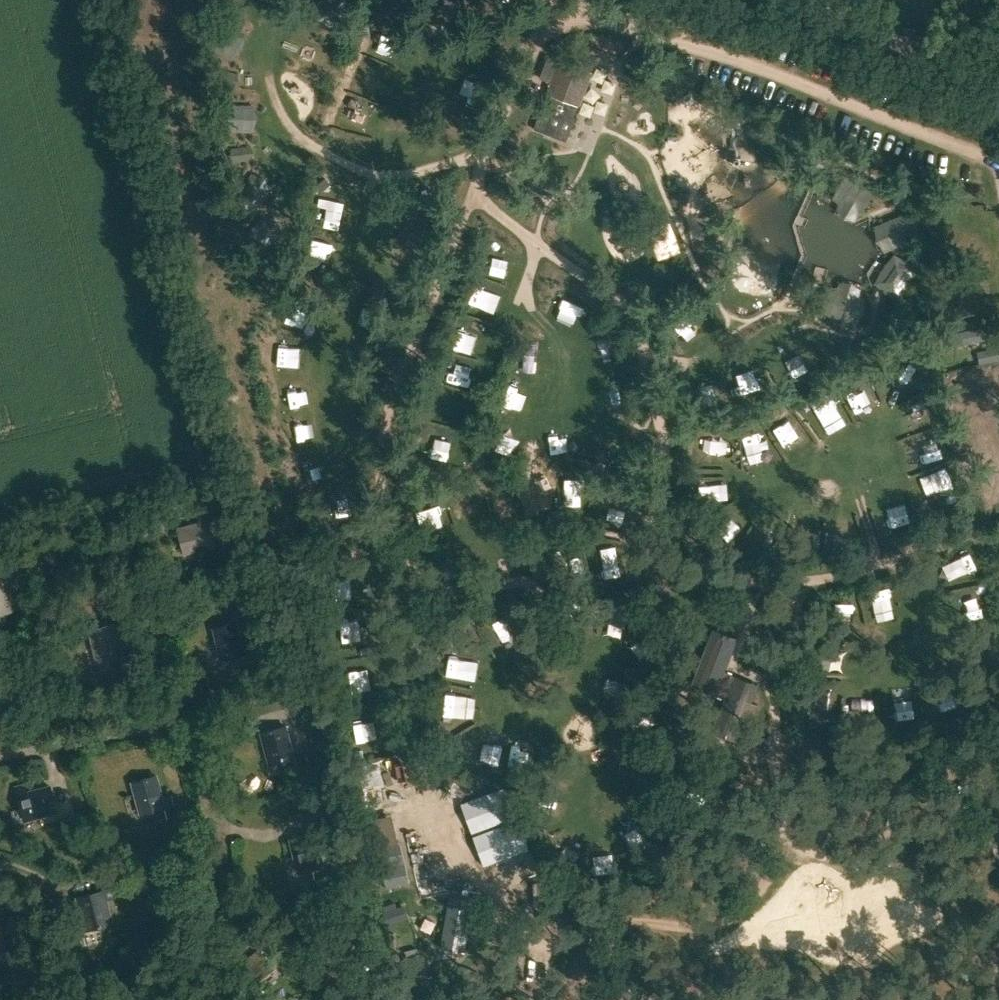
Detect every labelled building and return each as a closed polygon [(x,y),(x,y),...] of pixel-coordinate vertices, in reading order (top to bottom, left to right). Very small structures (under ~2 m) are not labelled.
[(340,15),(343,0),(328,0),(326,12),(340,15)] [(377,50),(398,63),(408,46),(387,33),(377,50)] [(548,55),(539,79),(536,87),(548,92),(533,129),(566,142),(592,73),(548,55)] [(511,258),(491,254),(486,273),(507,277),(511,258)] [(493,311),(500,290),(478,283),(471,304),(493,311)] [(608,324),(590,327),(593,344),(611,341),(608,324)] [(461,330),(456,350),(483,357),(488,337),(461,330)] [(521,361),(535,366),(542,346),(528,340),(521,361)] [(893,381),(908,390),(921,367),(907,359),(893,381)] [(449,363),(446,379),(465,383),(468,368),(449,363)] [(521,401),(527,383),(514,379),(509,397),(521,401)] [(855,402),(870,392),(864,383),(849,392),(855,402)] [(808,408),(828,434),(846,419),(826,394),(808,408)] [(461,425),(465,410),(439,403),(435,418),(461,425)] [(990,432),(991,444),(998,444),(998,431),(990,432)] [(430,444),(428,457),(448,460),(452,437),(438,434),(436,444),(430,444)] [(753,466),(765,463),(762,454),(772,451),(767,434),(746,440),(753,466)] [(700,466),(730,465),(729,444),(699,446),(700,466)] [(931,501),(948,509),(957,492),(940,483),(931,501)] [(193,525),(171,531),(178,555),(210,546),(200,513),(191,516),(193,525)] [(341,578),(342,597),(360,596),(359,577),(341,578)] [(491,630),(503,655),(522,646),(510,621),(491,630)] [(240,646),(234,624),(210,631),(218,662),(251,653),(249,644),(240,646)] [(117,651),(110,627),(85,634),(94,667),(128,658),(125,648),(117,651)] [(712,632),(692,688),(717,698),(738,641),(712,632)] [(445,698),(475,698),(475,678),(446,677),(445,698)] [(733,677),(713,737),(738,744),(760,687),(733,677)] [(304,704),(292,707),(294,716),(306,713),(304,704)] [(215,726),(200,729),(202,740),(218,736),(215,726)] [(268,765),(291,759),(283,727),(260,733),(268,765)] [(298,756),(296,757),(298,766),(301,766),(301,767),(308,766),(304,754),(298,756)] [(139,815),(162,809),(174,805),(172,796),(160,799),(153,776),(130,783),(139,815)] [(24,821),(56,812),(50,787),(26,794),(24,785),(14,787),(24,821)] [(509,820),(516,817),(505,787),(486,794),(460,803),(471,833),(509,820)] [(320,790),(311,792),(316,808),(324,805),(320,790)] [(76,819),(62,823),(65,834),(79,830),(76,819)] [(528,849),(517,820),(510,822),(472,836),(484,866),(518,853),(528,849)] [(299,872),(322,865),(314,834),(290,841),(299,872)] [(404,886),(410,885),(408,878),(400,844),(376,849),(386,890),(404,886)] [(104,889),(106,898),(116,896),(114,887),(104,889)] [(88,931),(112,925),(104,891),(79,897),(88,931)] [(461,897),(449,895),(440,946),(465,951),(469,928),(474,899),(461,897)]
